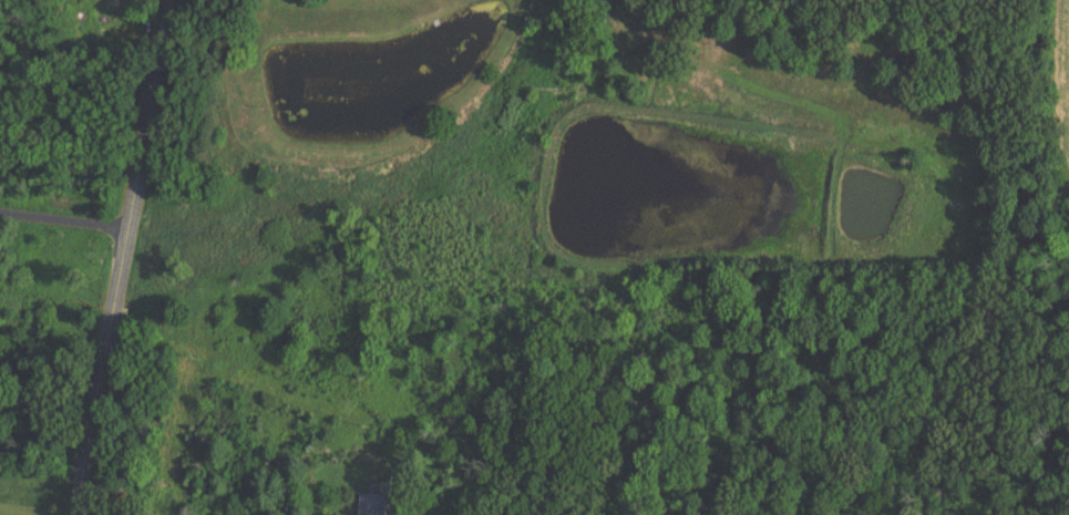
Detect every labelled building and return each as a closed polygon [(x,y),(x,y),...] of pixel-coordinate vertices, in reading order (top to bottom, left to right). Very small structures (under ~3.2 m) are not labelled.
[(363,514),(392,514),(394,491),(372,490),(372,493),(365,493),(363,514)]
